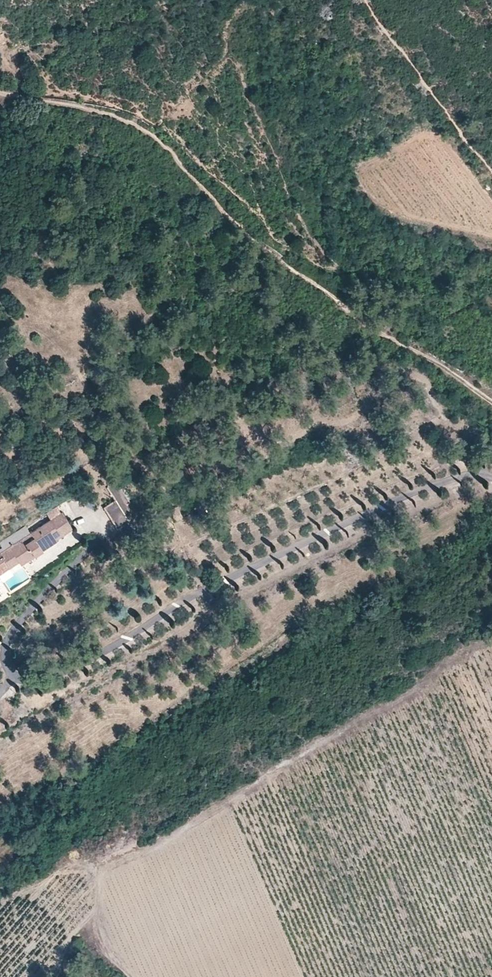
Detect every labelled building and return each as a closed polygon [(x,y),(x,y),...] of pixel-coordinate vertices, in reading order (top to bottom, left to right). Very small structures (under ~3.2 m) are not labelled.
[(130,501),(118,482),(108,488),(116,500),(104,507),(117,528),(129,520),(131,510),(127,503),(130,501)] [(181,514),(178,506),(170,509),(174,517),(181,514)] [(57,541),(56,540),(52,533),(56,530),(60,537),(73,529),(62,512),(61,513),(57,507),(46,514),(51,520),(30,534),(25,526),(0,543),(0,545),(3,549),(0,550),(0,575),(19,562),(21,565),(29,559),(34,557),(57,541)] [(60,537),(56,530),(52,533),(56,540),(60,537)]
